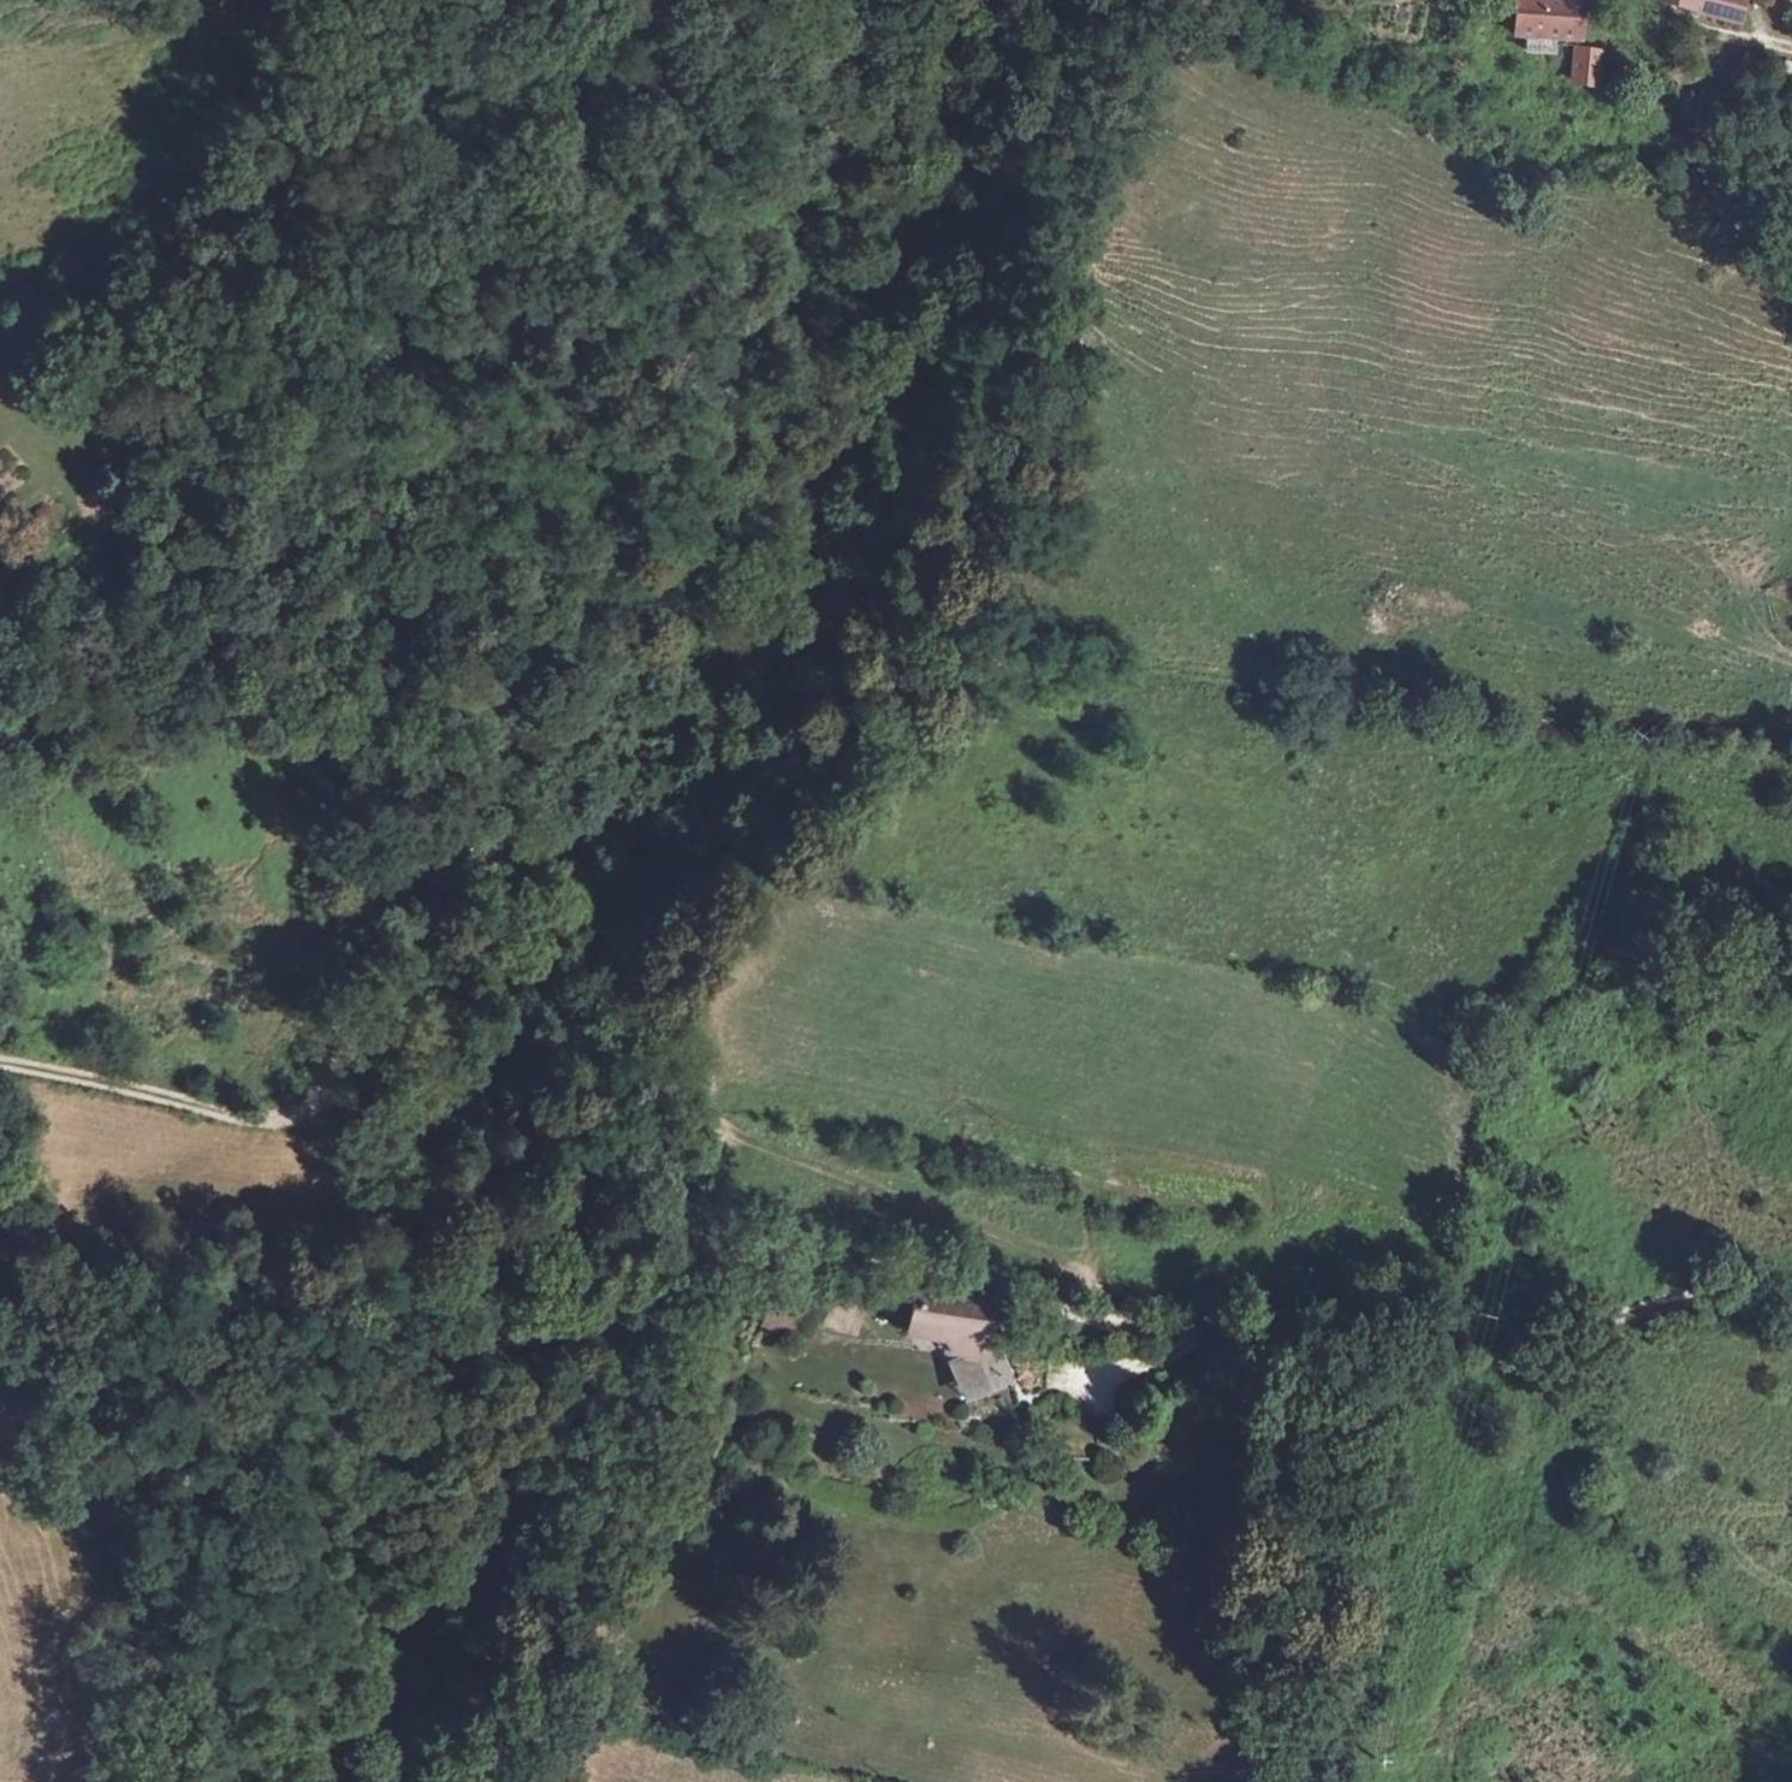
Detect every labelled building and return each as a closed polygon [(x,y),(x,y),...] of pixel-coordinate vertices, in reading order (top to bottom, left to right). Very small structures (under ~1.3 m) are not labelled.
[(1512,35),(1576,39),(1576,20),(1577,0),(1513,0),(1512,35)] [(1589,0),(1577,0),(1576,20),(1589,19),(1589,0)] [(1736,21),(1741,0),(1658,0),(1736,21)] [(1598,58),(1572,50),(1567,79),(1590,86),(1598,58)] [(993,1297),(913,1286),(906,1321),(962,1329),(960,1339),(960,1358),(973,1389),(996,1381),(997,1384),(1005,1381),(994,1344),(995,1338),(987,1336),(991,1313),(993,1297)] [(775,1287),(759,1323),(793,1338),(808,1302),(775,1287)] [(861,1304),(832,1294),(824,1319),(853,1329),(861,1304)] [(999,1314),(991,1313),(987,1336),(995,1338),(999,1314)] [(906,1321),(905,1331),(960,1339),(962,1329),(906,1321)] [(973,1389),(960,1358),(947,1363),(959,1395),(973,1389)] [(1112,1388),(1090,1385),(1087,1417),(1109,1419),(1112,1388)]
